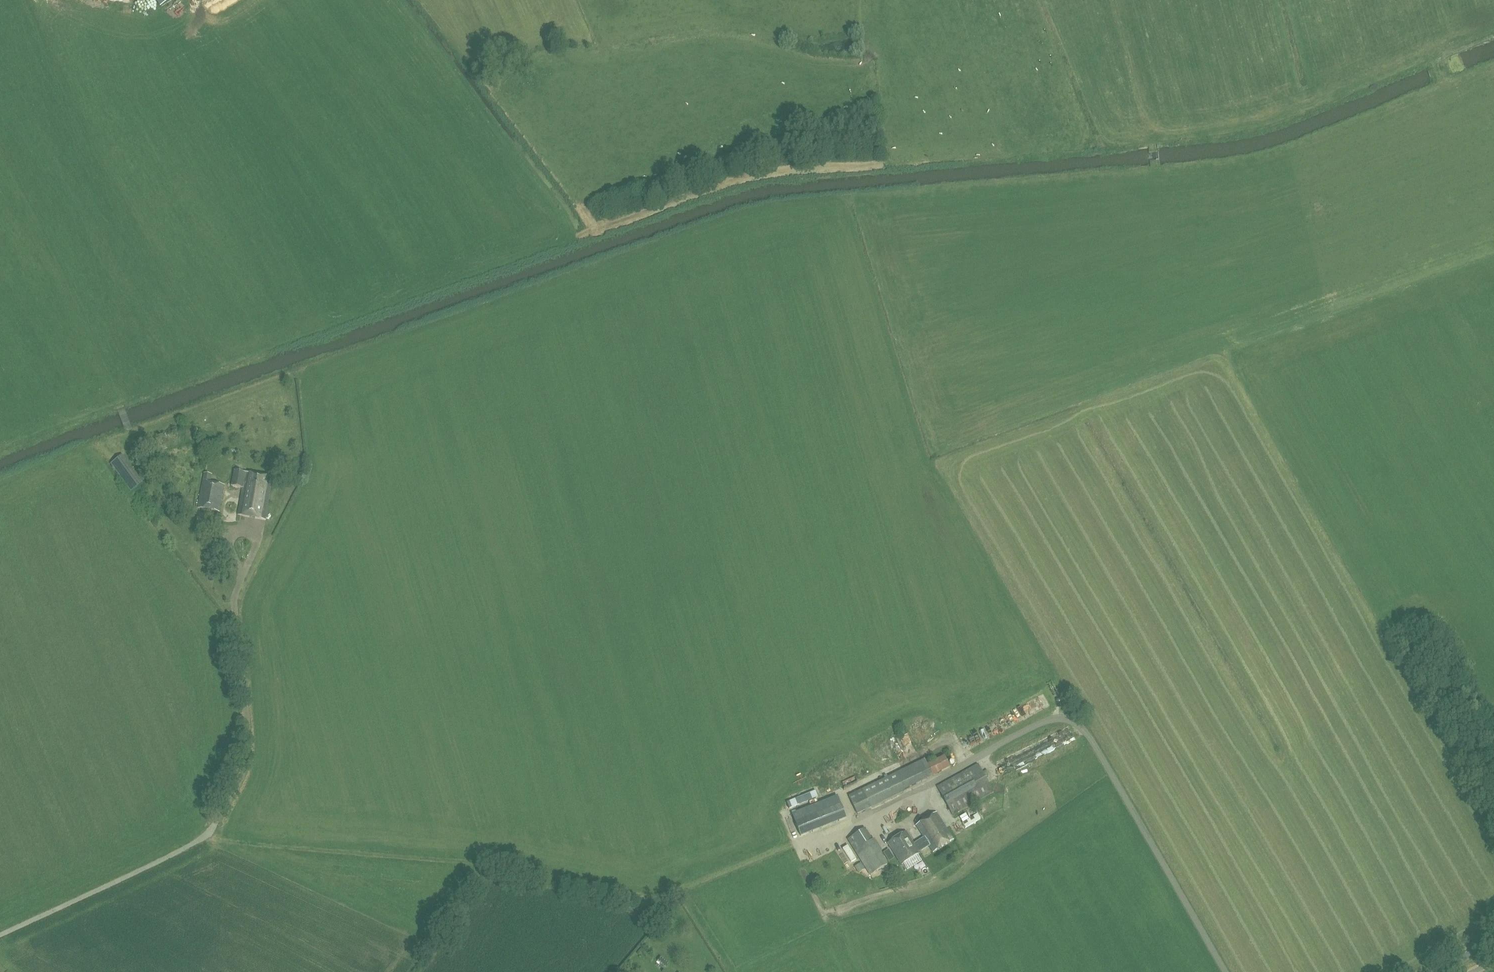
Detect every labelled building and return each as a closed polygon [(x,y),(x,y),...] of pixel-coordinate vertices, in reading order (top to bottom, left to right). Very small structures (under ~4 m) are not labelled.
[(143,482),(136,472),(123,455),(111,464),(131,491),(143,482)] [(266,520),(273,477),(245,473),(234,470),(231,486),(242,488),(238,515),(266,520)] [(219,512),(224,485),(210,482),(211,474),(204,473),(198,508),(219,512)] [(1069,740),(1071,734),(1058,731),(1056,737),(1069,740)] [(858,815),(933,776),(950,767),(944,756),(927,764),(925,759),(848,795),(858,815)] [(993,792),(978,764),(937,787),(952,815),(993,792)] [(846,818),(841,804),(796,823),(801,837),(846,818)] [(929,846),(933,852),(953,840),(936,812),(916,825),(924,838),(914,844),(919,852),(929,846)] [(865,828),(848,840),(855,851),(870,875),(888,864),(865,828)] [(888,843),(901,863),(901,864),(919,853),(919,852),(914,844),(906,832),(888,843)] [(819,855),(828,852),(826,846),(818,849),(819,855)] [(855,867),(858,873),(865,869),(861,863),(855,867)] [(657,960),(666,968),(669,964),(661,957),(657,960)]
